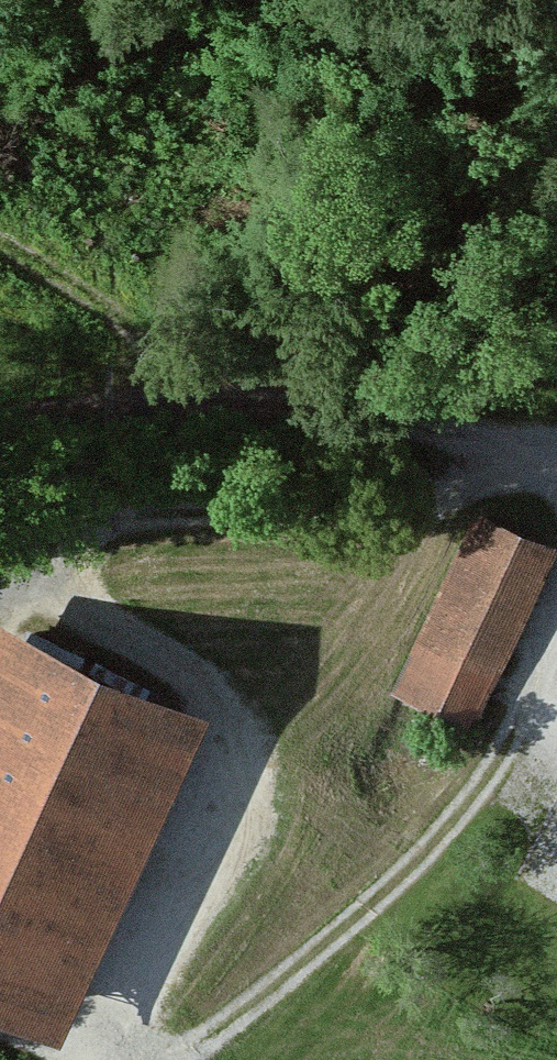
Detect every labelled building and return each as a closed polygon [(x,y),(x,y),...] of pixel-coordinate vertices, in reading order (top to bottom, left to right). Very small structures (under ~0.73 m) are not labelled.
[(483,503),(403,686),(488,723),(556,563),(556,535),(483,503)] [(1,611),(0,612),(0,998),(78,1033),(224,711),(1,611)]
